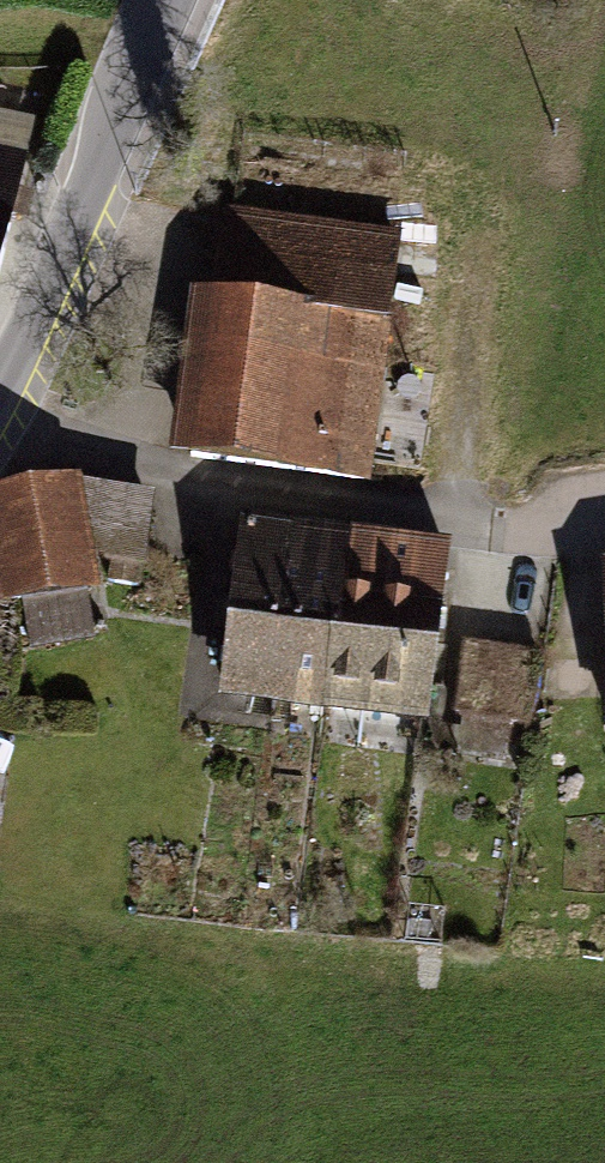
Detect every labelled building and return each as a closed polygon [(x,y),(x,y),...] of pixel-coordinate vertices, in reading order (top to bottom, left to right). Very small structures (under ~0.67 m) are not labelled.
[(0,153),(0,292),(28,159),(0,153)] [(192,298),(171,463),(372,489),(405,235),(225,212),(214,301),(192,298)] [(96,560),(147,567),(156,493),(83,484),(82,478),(0,493),(0,612),(23,608),(31,650),(95,639),(88,597),(102,595),(96,560)] [(274,719),(301,533),(247,525),(220,712),(274,719)] [(353,540),(301,533),(274,719),(327,727),(353,540)] [(353,540),(327,727),(430,742),(457,555),(353,540)] [(541,656),(467,646),(456,719),(464,721),(458,762),(506,769),(512,728),(530,730),(541,656)]
